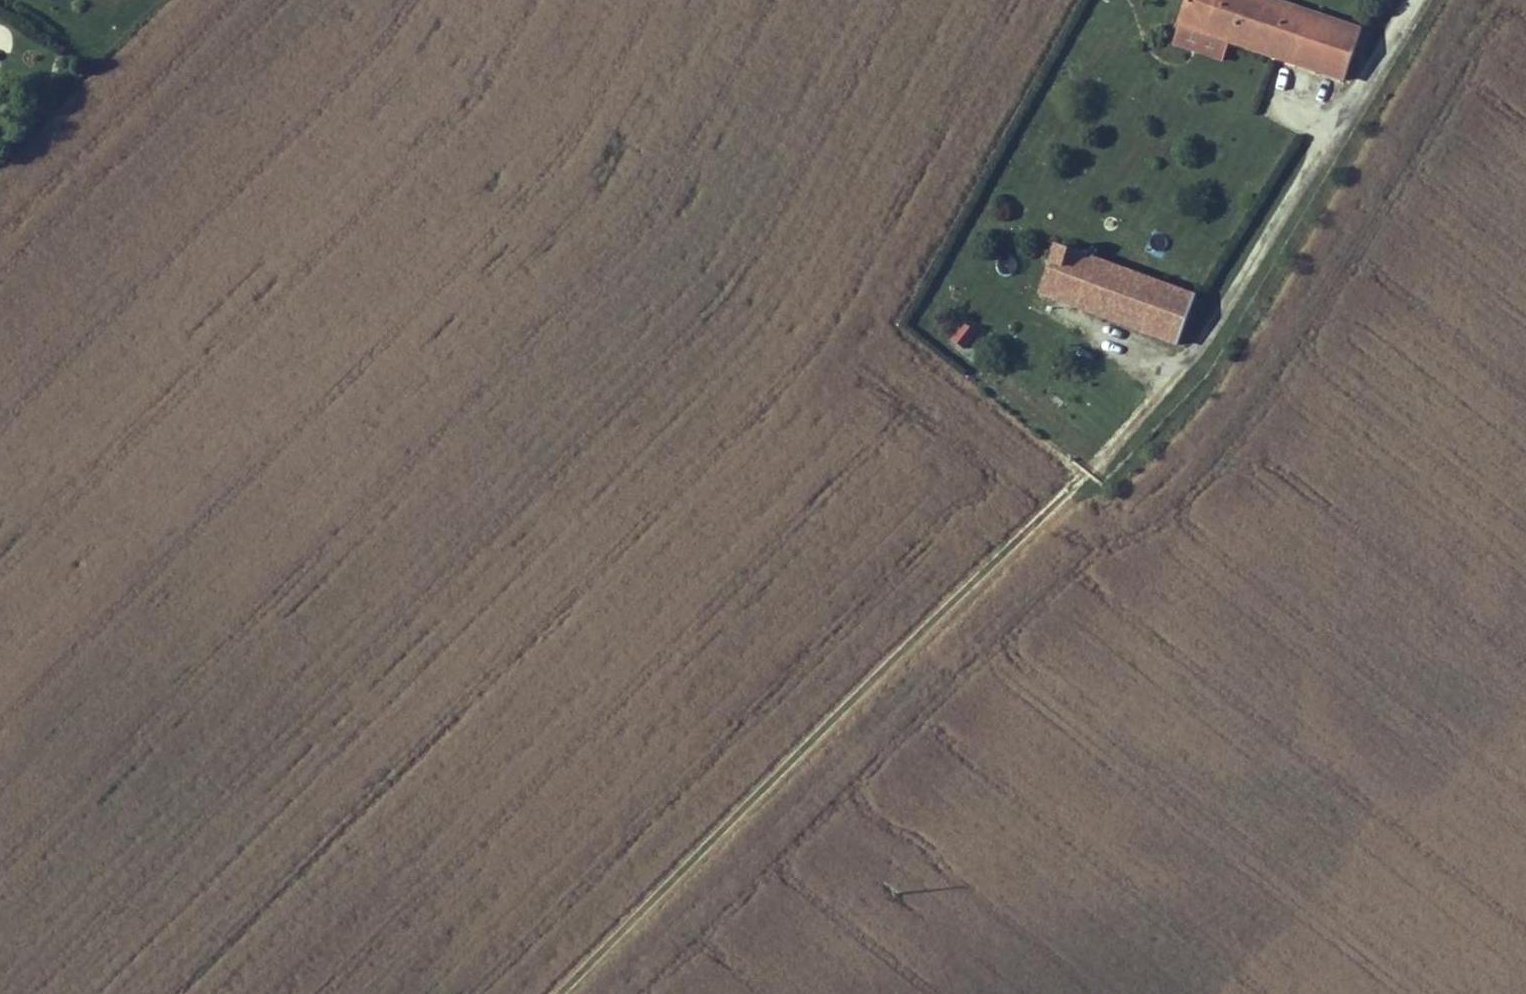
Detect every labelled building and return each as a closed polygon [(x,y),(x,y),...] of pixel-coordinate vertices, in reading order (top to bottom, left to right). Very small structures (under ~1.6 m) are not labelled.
[(1275,0),(1186,0),(1179,19),(1184,21),(1177,40),(1225,57),(1232,37),(1347,76),(1363,30),(1275,0)] [(1038,289),(1084,306),(1101,259),(1056,242),(1038,289)] [(1084,306),(1178,341),(1195,294),(1101,259),(1084,306)] [(961,322),(949,342),(965,351),(977,331),(961,322)]
